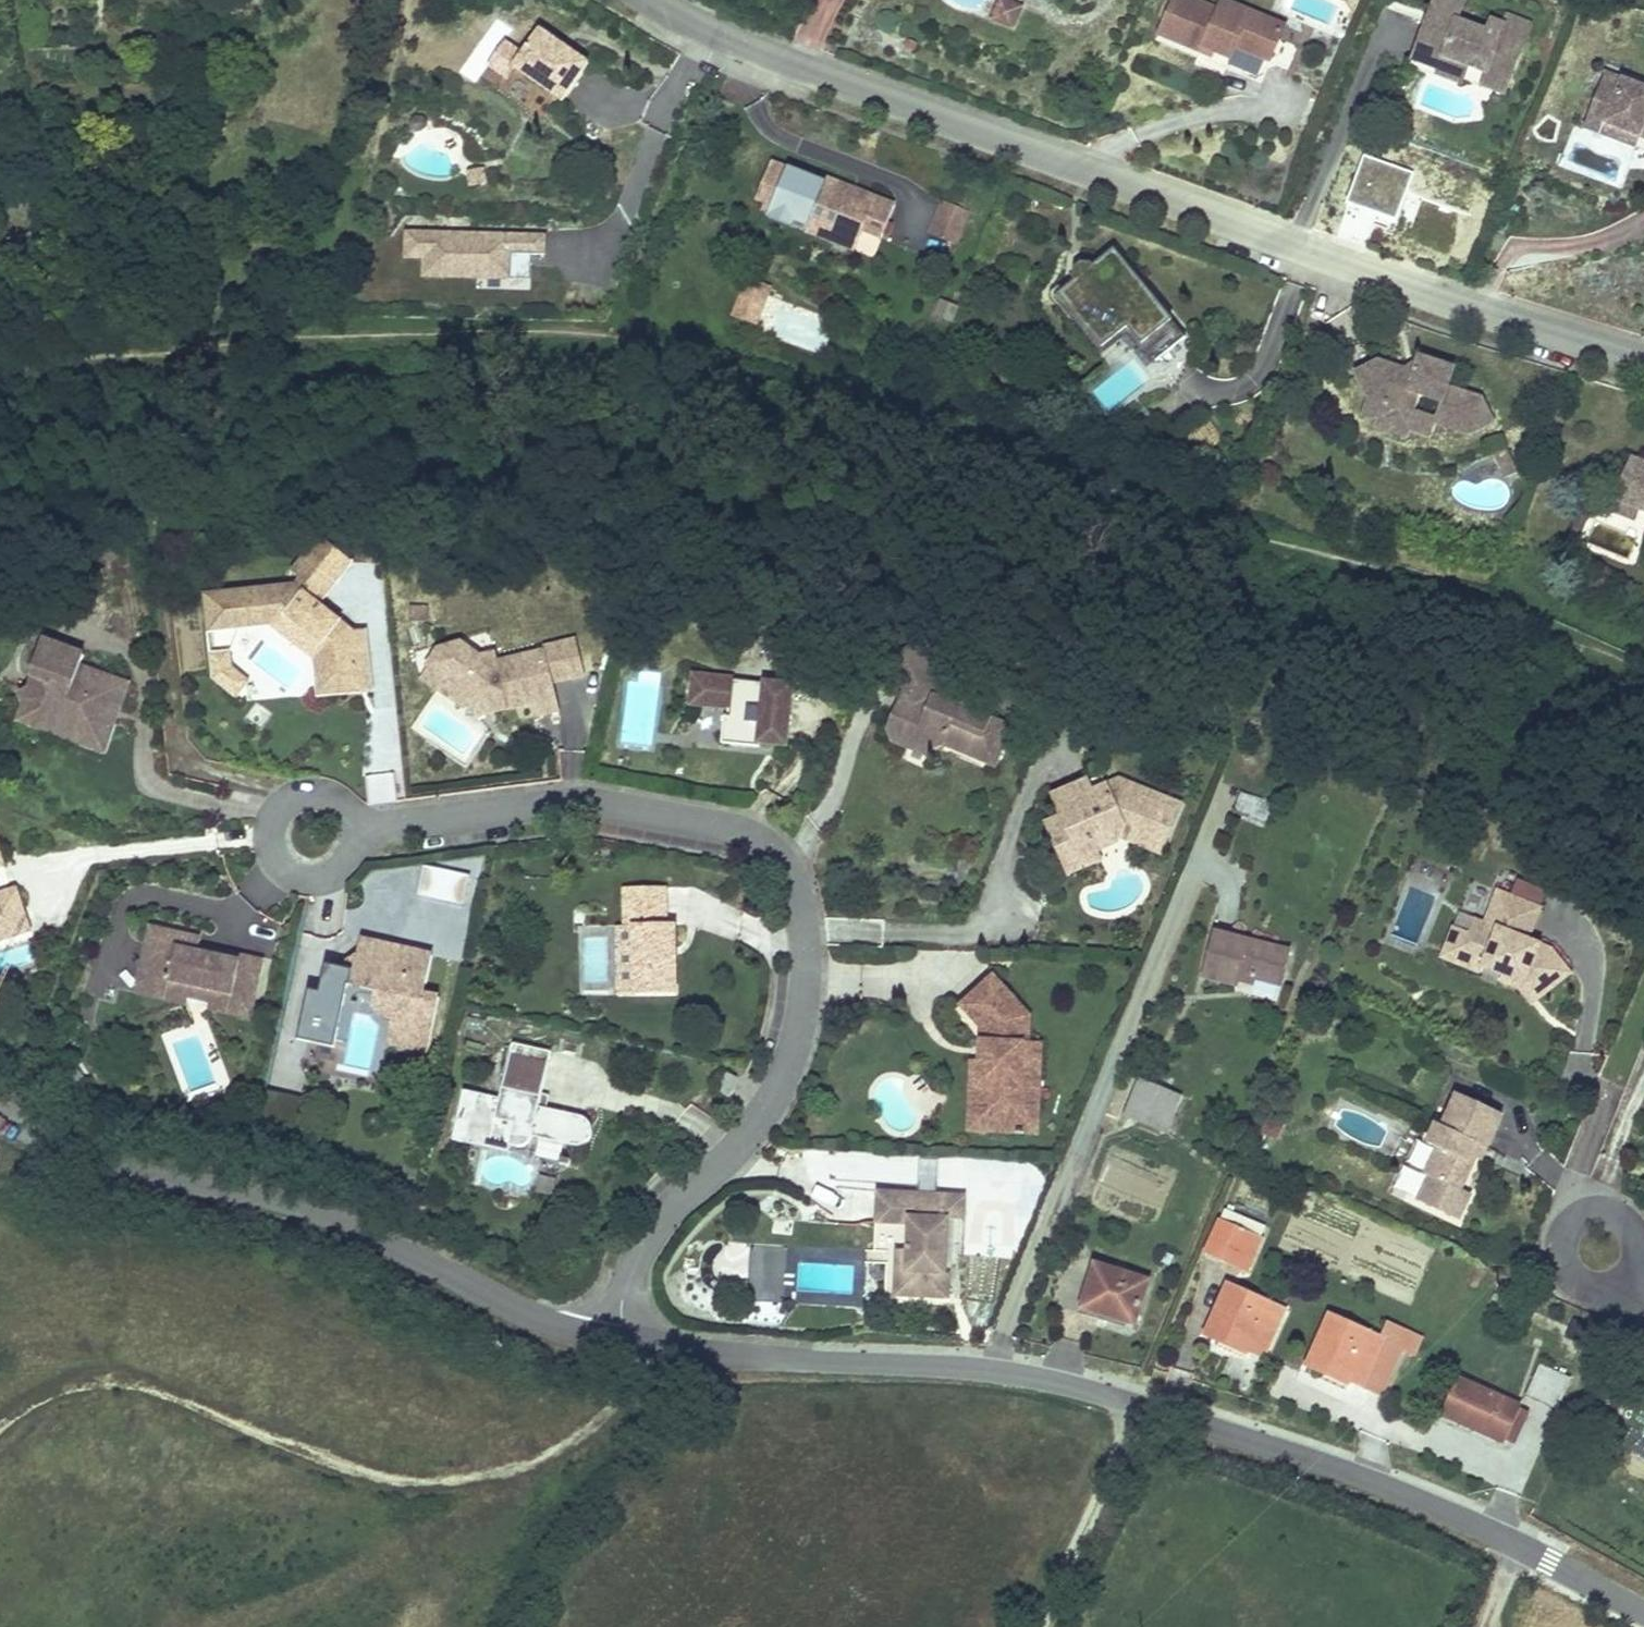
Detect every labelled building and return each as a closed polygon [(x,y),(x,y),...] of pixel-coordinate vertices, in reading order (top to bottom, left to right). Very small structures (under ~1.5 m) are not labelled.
[(990,19),(1014,29),(1024,4),(1015,0),(998,0),(990,19)] [(1193,0),(1174,0),(1160,36),(1202,53),(1204,49),(1231,59),(1236,47),(1270,62),(1280,38),(1285,26),(1223,1),(1219,11),(1193,0)] [(1464,0),(1436,0),(1433,8),(1442,11),(1437,24),(1428,21),(1413,60),(1439,70),(1442,63),(1466,72),(1470,63),(1487,69),(1486,73),(1509,82),(1529,29),(1506,20),(1504,26),(1492,21),(1488,33),(1458,21),(1466,1),(1464,0)] [(1442,11),(1433,8),(1428,21),(1437,24),(1442,11)] [(525,55),(515,69),(561,101),(588,64),(540,30),(523,53),(525,55)] [(1298,45),(1280,38),(1270,62),(1288,69),(1298,45)] [(507,80),(515,69),(525,55),(523,53),(506,41),(488,66),(507,80)] [(1439,70),(1438,75),(1462,84),(1466,72),(1442,63),(1439,70)] [(1509,82),(1486,73),(1481,86),(1504,95),(1509,82)] [(1606,73),(1584,129),(1636,149),(1640,138),(1643,140),(1643,94),(1643,93),(1643,88),(1606,73)] [(409,127),(415,132),(426,127),(427,124),(423,116),(416,116),(412,118),(409,123),(409,127)] [(771,162),(757,199),(766,203),(763,210),(808,228),(811,221),(860,240),(863,231),(882,238),(895,205),(864,193),(863,198),(853,194),(854,189),(826,178),(825,183),(771,162)] [(864,193),(854,189),(853,194),(863,198),(864,193)] [(927,233),(958,245),(971,211),(940,199),(927,233)] [(808,228),(807,232),(855,251),(860,240),(811,221),(808,228)] [(422,279),(511,279),(512,252),(546,253),(547,233),(404,230),(406,260),(423,259),(422,279)] [(1081,274),(1060,292),(1106,348),(1131,328),(1156,359),(1190,331),(1119,244),(1098,261),(1081,274)] [(1096,258),(1087,257),(1080,263),(1079,271),(1081,274),(1098,261),(1096,258)] [(746,279),(741,292),(764,299),(769,286),(746,279)] [(757,322),(764,299),(741,292),(734,315),(757,322)] [(951,322),(958,305),(937,297),(930,314),(951,322)] [(813,316),(811,349),(826,349),(827,316),(813,316)] [(1377,359),(1354,372),(1366,395),(1384,402),(1381,413),(1411,422),(1415,409),(1420,395),(1440,401),(1435,416),(1433,421),(1469,432),(1492,421),(1480,397),(1447,387),(1453,367),(1419,356),(1414,371),(1377,359)] [(1384,402),(1366,395),(1361,413),(1378,419),(1376,426),(1406,435),(1409,429),(1429,436),(1433,421),(1435,416),(1415,409),(1411,422),(1381,413),(1384,402)] [(1507,450),(1495,456),(1501,468),(1513,462),(1507,450)] [(1631,458),(1614,500),(1640,509),(1643,511),(1643,464),(1631,458)] [(1513,462),(1501,468),(1506,478),(1518,472),(1513,462)] [(1614,500),(1610,510),(1636,520),(1640,509),(1614,500)] [(295,586),(205,596),(208,625),(286,616),(322,645),(328,697),(361,693),(359,676),(372,674),(367,630),(355,632),(320,605),(353,563),(321,538),(293,573),(301,580),(295,586)] [(286,616),(208,625),(209,634),(271,627),(314,662),(318,698),(328,697),(322,645),(286,616)] [(440,651),(428,666),(450,681),(452,700),(465,708),(477,705),(490,702),(492,713),(537,701),(541,715),(560,710),(553,682),(585,674),(577,640),(544,649),(544,652),(497,663),(495,654),(480,657),(461,644),(440,651)] [(43,641),(31,674),(35,676),(31,690),(21,694),(26,703),(28,708),(77,726),(85,746),(109,735),(112,728),(107,717),(111,704),(120,706),(127,684),(80,668),(85,655),(43,641)] [(922,643),(893,654),(907,693),(911,703),(906,714),(894,709),(888,727),(894,742),(904,746),(914,742),(931,749),(943,745),(995,766),(1012,727),(959,704),(958,707),(933,696),(938,685),(922,643)] [(232,653),(212,655),(214,680),(220,684),(233,669),(232,653)] [(450,681),(428,666),(420,677),(452,700),(450,681)] [(237,699),(250,683),(233,669),(220,684),(237,699)] [(372,674),(359,676),(361,693),(373,692),(372,674)] [(792,687),(695,675),(692,703),(731,707),(730,716),(724,716),(721,743),(759,747),(760,742),(785,745),(792,687)] [(907,693),(901,695),(894,709),(906,714),(911,703),(907,693)] [(490,702),(477,705),(480,715),(492,713),(490,702)] [(26,703),(19,721),(85,746),(77,726),(28,708),(26,703)] [(120,706),(111,704),(107,717),(112,728),(120,706)] [(109,735),(85,746),(103,752),(109,735)] [(931,749),(914,742),(904,746),(928,756),(931,749)] [(1102,775),(1071,789),(1076,800),(1107,787),(1102,775)] [(1071,789),(1054,796),(1063,816),(1068,830),(1053,837),(1061,856),(1092,843),(1096,851),(1118,842),(1120,837),(1123,830),(1164,846),(1180,805),(1119,781),(1107,787),(1076,800),(1071,789)] [(1236,810),(1266,821),(1273,802),(1242,792),(1236,810)] [(1063,816),(1047,823),(1053,837),(1068,830),(1063,816)] [(1164,846),(1123,830),(1120,837),(1162,853),(1164,846)] [(1092,843),(1061,856),(1068,873),(1099,860),(1096,851),(1092,843)] [(1514,898),(1538,908),(1544,893),(1520,883),(1514,898)] [(31,931),(16,888),(0,893),(0,941),(31,931)] [(624,888),(625,927),(633,927),(634,995),(676,994),(675,924),(666,924),(666,888),(624,888)] [(1485,922),(1475,918),(1469,933),(1459,957),(1482,967),(1502,975),(1512,979),(1517,975),(1537,1000),(1571,974),(1553,951),(1539,945),(1535,953),(1525,949),(1541,909),(1538,908),(1514,898),(1498,891),(1485,922)] [(633,927),(625,927),(617,927),(618,995),(634,995),(633,927)] [(1459,957),(1469,933),(1454,927),(1441,958),(1480,973),(1482,967),(1459,957)] [(201,939),(152,928),(140,982),(189,993),(191,985),(212,989),(210,1000),(252,1010),(262,961),(221,953),(219,958),(198,953),(199,948),(201,939)] [(1239,978),(1252,978),(1254,980),(1280,987),(1289,950),(1216,932),(1204,978),(1239,986),(1239,984),(1239,978)] [(361,940),(357,959),(342,968),(336,996),(319,993),(310,1035),(338,1041),(343,1042),(353,1001),(349,1000),(352,987),(398,997),(387,1043),(427,1052),(439,998),(424,995),(433,956),(361,940)] [(221,953),(199,948),(198,953),(219,958),(221,953)] [(336,996),(342,968),(326,965),(319,993),(336,996)] [(992,975),(959,1006),(990,1040),(989,1063),(978,1062),(978,1088),(985,1088),(983,1133),(1021,1134),(1021,1113),(1039,1114),(1043,1043),(1030,1042),(1024,1042),(1026,1010),(992,975)] [(1531,1004),(1537,1000),(1517,975),(1512,979),(1502,975),(1500,981),(1520,989),(1531,1004)] [(189,993),(140,982),(138,992),(186,1003),(188,996),(210,1000),(212,989),(191,985),(189,993)] [(310,1035),(319,993),(310,990),(299,1041),(336,1049),(338,1041),(310,1035)] [(580,1116),(547,1109),(539,1107),(542,1094),(552,1052),(513,1044),(501,1099),(463,1091),(453,1141),(473,1145),(474,1139),(512,1146),(525,1145),(533,1137),(575,1146),(583,1145),(590,1139),(592,1130),(588,1121),(580,1116)] [(978,1062),(971,1062),(967,1132),(983,1133),(985,1088),(978,1088),(978,1062)] [(737,1078),(727,1073),(717,1092),(728,1097),(737,1078)] [(1140,1080),(1134,1095),(1173,1113),(1180,1097),(1140,1080)] [(542,1094),(539,1107),(547,1109),(550,1096),(542,1094)] [(1461,1189),(1476,1158),(1481,1147),(1486,1149),(1502,1115),(1457,1094),(1442,1127),(1436,1124),(1427,1143),(1437,1148),(1425,1174),(1430,1177),(1419,1201),(1458,1219),(1470,1194),(1461,1189)] [(1166,1132),(1173,1113),(1134,1095),(1125,1116),(1166,1132)] [(1039,1114),(1021,1113),(1021,1134),(1039,1135),(1039,1114)] [(474,1139),(473,1145),(510,1153),(512,1146),(474,1139)] [(1481,1147),(1476,1158),(1481,1160),(1486,1149),(1481,1147)] [(554,1194),(558,1162),(537,1159),(533,1191),(554,1194)] [(918,1202),(918,1193),(875,1191),(874,1224),(907,1225),(905,1251),(904,1274),(912,1274),(911,1297),(948,1299),(949,1274),(945,1274),(947,1220),(963,1220),(964,1195),(934,1194),(934,1203),(918,1202)] [(934,1203),(934,1194),(918,1193),(918,1202),(934,1203)] [(1221,1219),(1261,1237),(1266,1227),(1226,1209),(1221,1219)] [(1262,1237),(1261,1237),(1221,1219),(1205,1254),(1246,1273),(1262,1237)] [(754,1244),(751,1286),(777,1288),(780,1246),(754,1244)] [(904,1274),(905,1251),(895,1250),(892,1296),(911,1297),(912,1274),(904,1274)] [(1096,1265),(1082,1308),(1112,1317),(1134,1324),(1147,1282),(1096,1265)] [(1264,1357),(1284,1310),(1228,1285),(1206,1335),(1246,1353),(1248,1350),(1264,1357)] [(1112,1317),(1082,1308),(1081,1314),(1110,1323),(1112,1317)] [(1388,1322),(1381,1338),(1330,1316),(1308,1366),(1349,1384),(1350,1380),(1382,1395),(1402,1349),(1410,1332),(1388,1322)] [(1410,1332),(1402,1349),(1415,1355),(1423,1338),(1410,1332)] [(1540,1365),(1526,1396),(1557,1410),(1571,1379),(1540,1365)] [(1501,1442),(1503,1438),(1517,1409),(1518,1405),(1461,1379),(1444,1416),(1501,1442)] [(1517,1409),(1503,1438),(1513,1443),(1527,1413),(1517,1409)]
